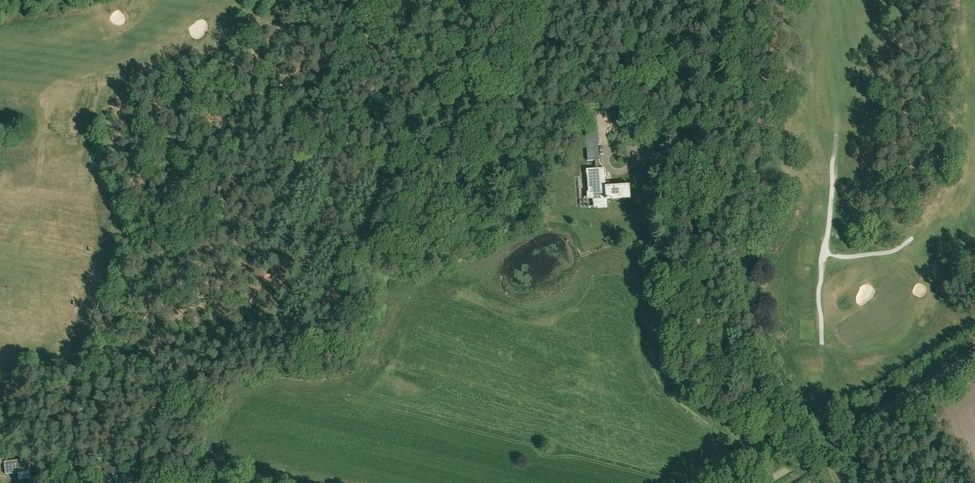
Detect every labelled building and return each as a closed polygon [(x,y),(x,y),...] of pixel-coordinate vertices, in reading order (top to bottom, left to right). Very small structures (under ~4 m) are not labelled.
[(598,137),(586,138),(588,161),(600,160),(598,137)] [(589,192),(593,192),(596,206),(595,206),(595,207),(607,206),(606,198),(631,197),(630,184),(605,186),(605,182),(606,182),(605,169),(605,168),(600,168),(596,168),(586,169),(587,175),(588,192),(589,192)] [(29,459),(5,462),(6,474),(30,471),(29,459)] [(119,462),(106,462),(105,474),(118,474),(119,462)]
